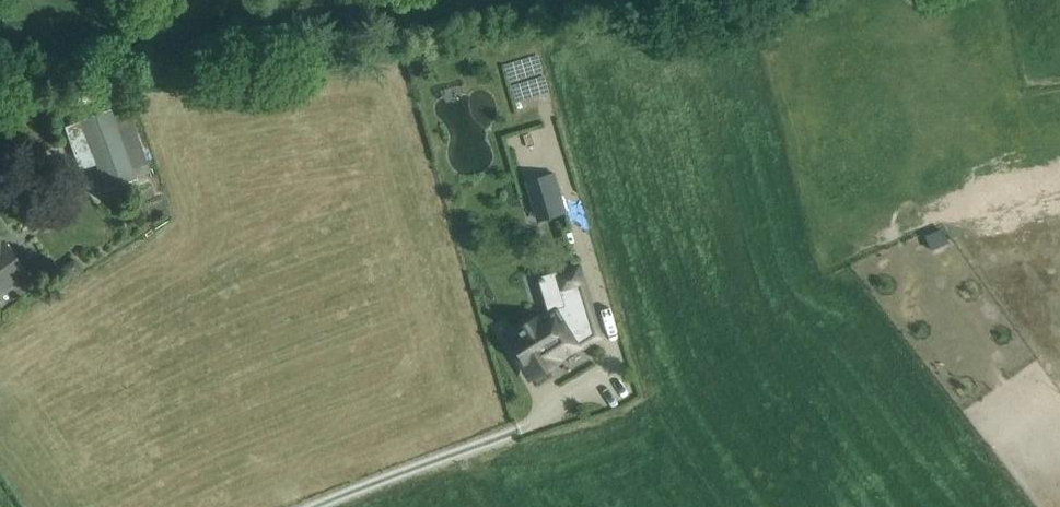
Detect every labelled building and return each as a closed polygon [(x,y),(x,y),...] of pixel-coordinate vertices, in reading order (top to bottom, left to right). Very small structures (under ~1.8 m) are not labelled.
[(80,122),(65,127),(81,170),(96,165),(103,186),(132,176),(107,108),(79,118),(80,122)] [(554,173),(530,180),(542,219),(543,219),(542,217),(564,211),(565,213),(566,212),(554,173)] [(26,275),(2,241),(0,242),(0,294),(26,275)] [(516,336),(511,339),(518,350),(514,352),(529,376),(548,364),(546,362),(556,356),(558,358),(565,354),(564,353),(577,345),(578,346),(580,345),(596,335),(576,268),(554,275),(563,305),(556,308),(548,313),(530,324),(532,327),(524,332),(522,328),(517,331),(518,334),(516,336)]
